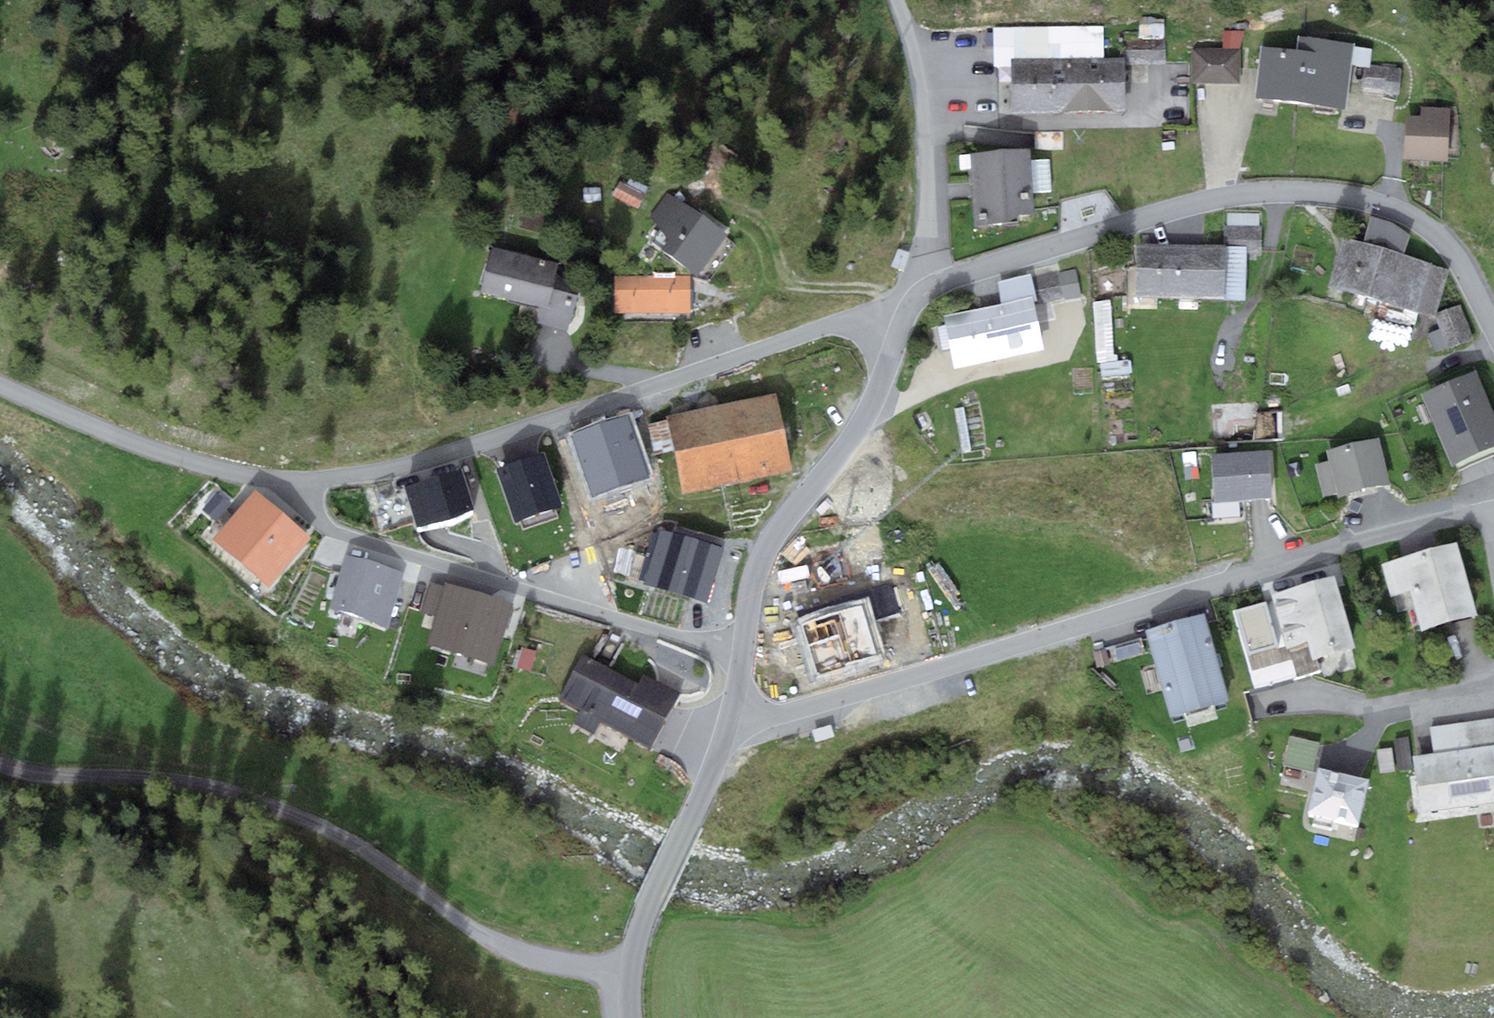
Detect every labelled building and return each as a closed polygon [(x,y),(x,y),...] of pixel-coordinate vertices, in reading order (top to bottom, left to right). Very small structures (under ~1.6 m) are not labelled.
[(1136,61),(1164,56),(1160,36),(1132,41),(1136,61)] [(1298,37),(1296,51),(1302,51),(1296,103),(1346,109),(1354,44),(1298,37)] [(1254,98),(1296,103),(1302,51),(1296,51),(1261,46),(1254,98)] [(1241,48),(1192,48),(1192,82),(1242,82),(1241,48)] [(1124,58),(1053,59),(1054,113),(1125,112),(1124,58)] [(1014,113),(1054,113),(1053,59),(1013,59),(1014,113)] [(1402,68),(1363,65),(1360,93),(1400,96),(1402,68)] [(1448,161),(1450,108),(1421,107),(1420,116),(1407,115),(1405,160),(1448,161)] [(1031,150),(970,154),(975,224),(1011,222),(1020,215),(1035,214),(1031,150)] [(727,236),(667,190),(647,217),(662,229),(652,241),(697,275),(727,236)] [(1435,317),(1449,268),(1405,255),(1410,235),(1391,221),(1371,216),(1363,243),(1343,237),(1329,286),(1435,317)] [(1223,244),(1138,241),(1136,297),(1244,301),(1246,252),(1260,253),(1261,227),(1224,225),(1223,244)] [(560,264),(493,247),(481,293),(540,308),(536,323),(569,332),(581,285),(556,279),(560,264)] [(909,253),(898,249),(891,266),(896,268),(902,270),(909,253)] [(1003,305),(946,316),(956,366),(1042,349),(1034,305),(1081,296),(1076,270),(1031,278),(1030,275),(998,281),(1003,305)] [(692,313),(691,276),(616,278),(617,314),(692,313)] [(1112,357),(1108,306),(1092,307),(1096,359),(1112,357)] [(1473,337),(1460,307),(1435,317),(1441,329),(1426,335),(1434,353),(1473,337)] [(1475,371),(1422,394),(1453,464),(1493,446),(1493,414),(1475,371)] [(774,393),(668,416),(684,492),(791,469),(774,393)] [(1378,438),(1327,451),(1329,461),(1316,464),(1324,497),(1337,493),(1338,497),(1389,485),(1378,438)] [(1269,450),(1212,453),(1215,501),(1271,498),(1269,450)] [(464,465),(403,484),(417,528),(477,509),(464,465)] [(311,539),(256,490),(212,539),(268,588),(311,539)] [(1479,615),(1457,542),(1380,565),(1390,597),(1410,591),(1422,632),(1479,615)] [(404,573),(345,555),(328,609),(387,627),(404,573)] [(1355,647),(1334,576),(1271,594),(1287,648),(1307,642),(1313,660),(1355,647)] [(494,663),(512,603),(445,583),(444,587),(430,583),(421,612),(436,616),(428,644),(494,663)] [(1230,700),(1205,614),(1147,631),(1172,717),(1230,700)] [(640,684),(583,655),(559,700),(579,710),(572,724),(594,735),(601,722),(651,748),(679,693),(644,675),(640,684)] [(1493,802),(1493,718),(1463,722),(1475,805),(1493,802)] [(1421,812),(1475,805),(1463,722),(1431,727),(1434,753),(1413,756),(1421,812)] [(1312,785),(1319,748),(1288,742),(1280,779),(1312,785)] [(1377,750),(1379,777),(1409,775),(1407,748),(1377,750)] [(1368,780),(1318,769),(1308,813),(1358,825),(1368,780)]
